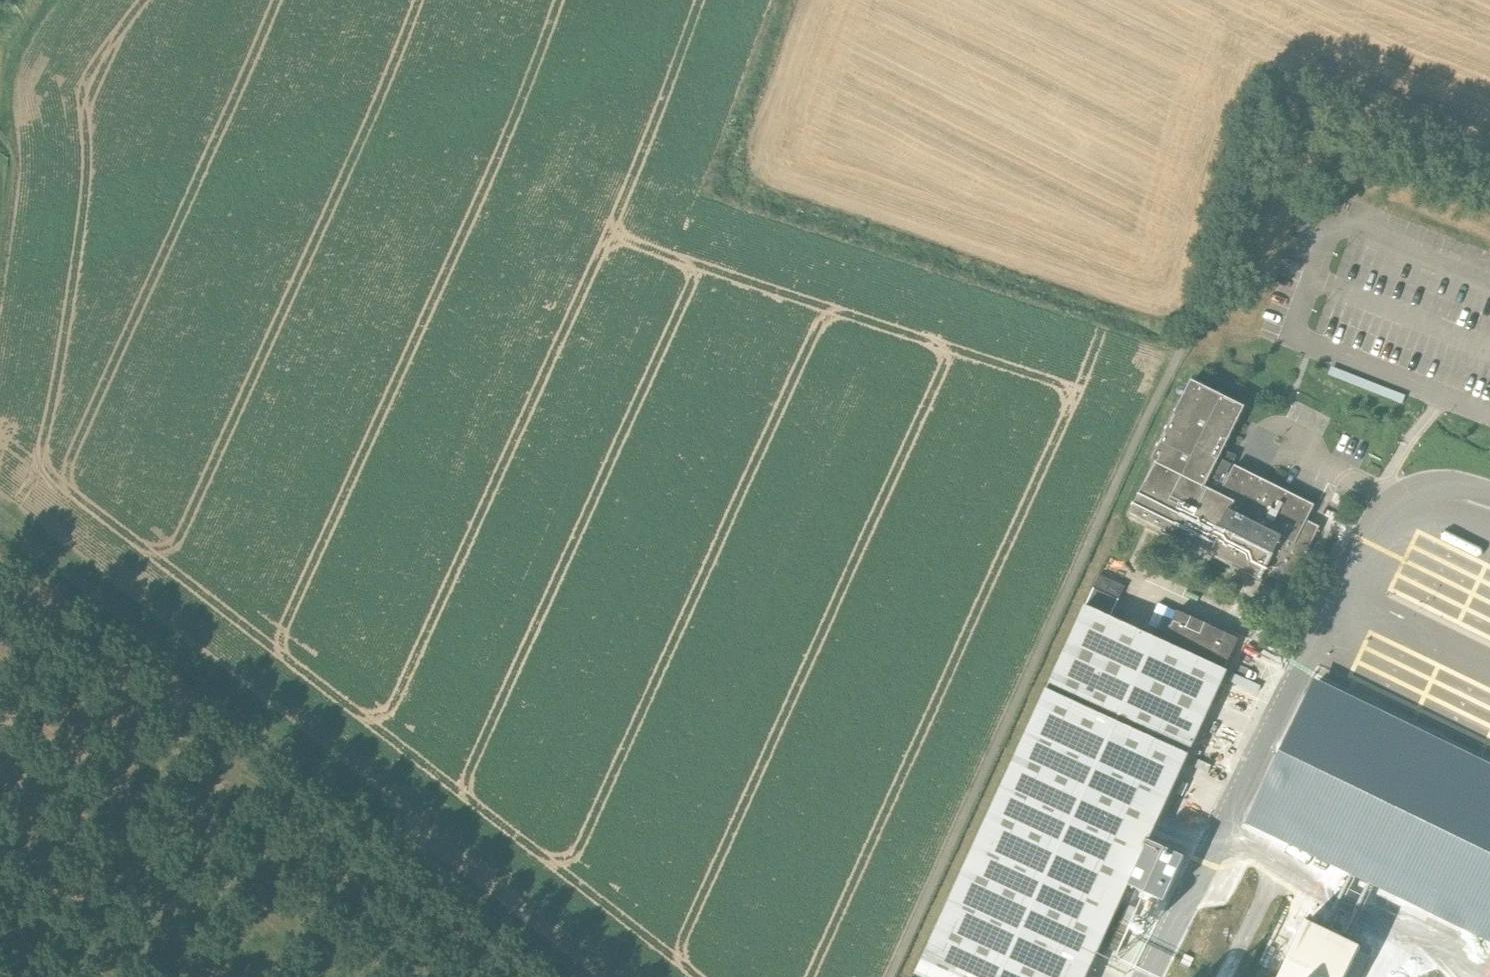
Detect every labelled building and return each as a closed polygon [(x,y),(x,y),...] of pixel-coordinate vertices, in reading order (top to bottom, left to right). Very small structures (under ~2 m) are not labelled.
[(1307,520),(1315,505),(1235,465),(1230,475),(1227,473),(1232,464),(1222,459),(1217,469),(1215,467),(1245,406),(1192,379),(1152,459),(1156,461),(1129,516),(1261,581),(1265,573),(1290,585),(1320,527),(1307,520)] [(1164,809),(1174,787),(1187,794),(1201,763),(1188,757),(1228,670),(1224,669),(1238,639),(1178,611),(1163,641),(1086,605),(916,974),(923,976),(1087,976),(1129,885),(1165,902),(1185,856),(1149,840),(1164,809)] [(1489,942),(1489,764),(1316,679),(1246,824),(1489,942)] [(1361,946),(1309,920),(1282,976),(1346,976),(1361,946)]
